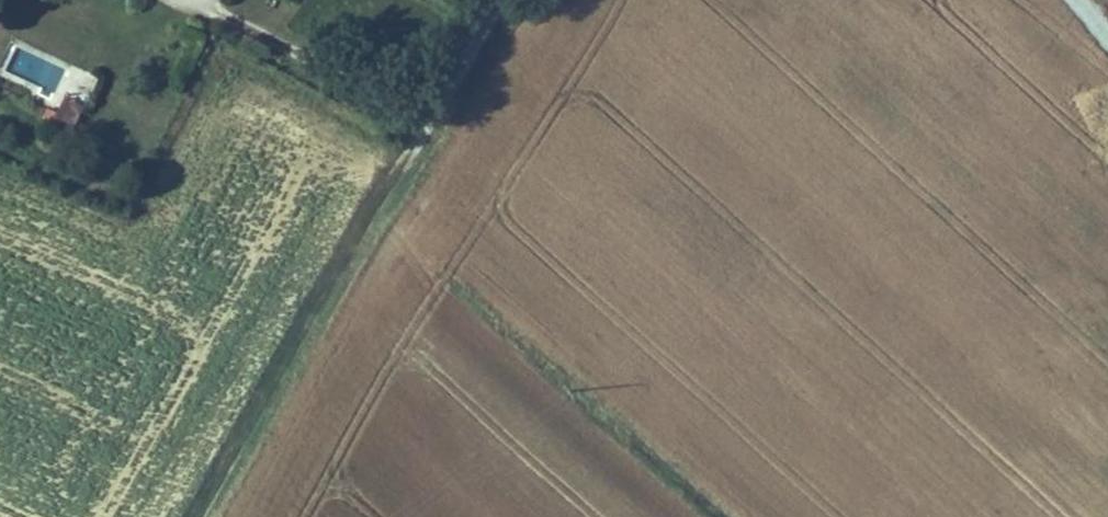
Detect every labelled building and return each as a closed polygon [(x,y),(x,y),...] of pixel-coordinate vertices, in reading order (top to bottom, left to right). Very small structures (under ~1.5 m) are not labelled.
[(51,124),(71,131),(81,104),(61,97),(51,124)]
